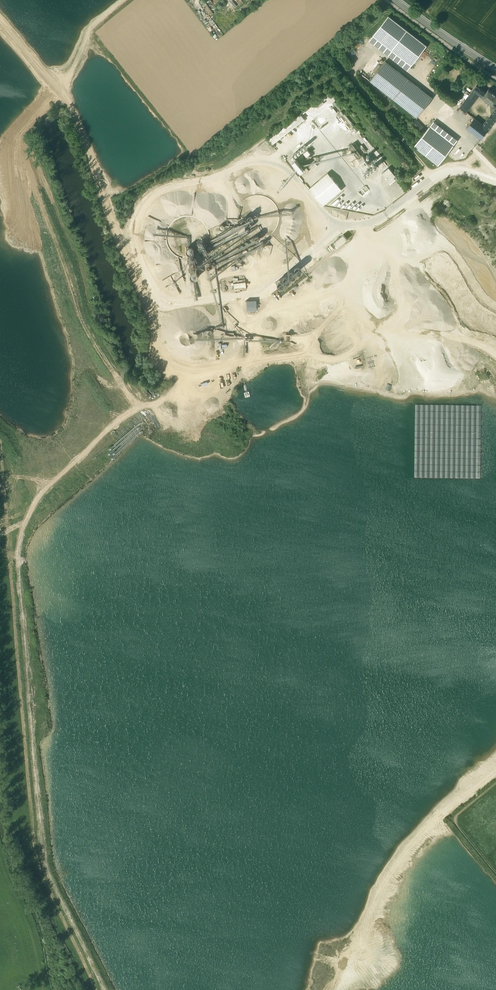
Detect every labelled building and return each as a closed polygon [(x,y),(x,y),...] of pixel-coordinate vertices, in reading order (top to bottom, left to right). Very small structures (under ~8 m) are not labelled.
[(427,46),(388,16),(373,35),(412,65),(427,46)] [(432,98),(385,61),(370,81),(417,118),(432,98)] [(486,93),(476,86),(473,90),(478,94),(482,97),(486,93)] [(488,89),(486,93),(482,97),(493,105),(495,102),(495,95),(488,89)] [(473,90),(460,107),(465,111),(478,94),(473,90)] [(321,99),(315,104),(318,108),(324,103),(321,99)] [(341,109),(335,102),(333,103),(339,111),(341,109)] [(483,125),(488,129),(495,119),(495,109),(483,125)] [(301,114),(269,139),(272,143),(304,118),(301,114)] [(351,122),(345,114),(343,115),(349,123),(351,122)] [(483,125),(474,118),(467,127),(481,139),(488,129),(483,125)] [(425,131),(414,120),(412,123),(423,133),(425,131)] [(358,130),(352,122),(350,124),(356,132),(358,130)] [(429,127),(414,146),(438,165),(453,145),(429,127)] [(360,143),(356,147),(353,144),(349,146),(357,158),(356,159),(360,164),(363,168),(369,164),(362,154),(366,151),(360,143)] [(310,153),(308,149),(304,152),(305,153),(303,154),(305,156),(306,155),(307,156),(308,155),(310,158),(312,156),(310,153)] [(302,165),(301,165),(294,157),(291,159),(302,173),(306,170),(304,167),(302,165)] [(314,162),(309,166),(312,170),(318,165),(314,162)] [(397,178),(389,167),(382,173),(390,183),(397,178)] [(331,176),(313,192),(320,201),(335,189),(339,186),(331,176)] [(335,189),(320,201),(323,205),(338,193),(335,189)] [(429,191),(419,200),(422,202),(432,194),(429,191)] [(250,214),(240,221),(246,231),(251,228),(248,222),(253,219),(250,214)] [(254,234),(263,229),(261,225),(252,230),(254,234)] [(258,233),(253,236),(256,241),(261,238),(260,237),(264,235),(263,232),(259,234),(258,233)] [(343,234),(334,242),(338,247),(347,239),(343,234)] [(205,243),(201,237),(200,237),(201,238),(196,241),(199,246),(197,248),(199,251),(200,251),(203,254),(209,250),(207,247),(206,247),(204,243),(205,243)] [(193,246),(185,247),(190,280),(198,279),(193,246)] [(297,264),(275,283),(279,287),(301,269),(297,264)] [(234,290),(247,289),(245,279),(233,280),(234,290)] [(256,310),(256,300),(246,300),(246,310),(256,310)]
